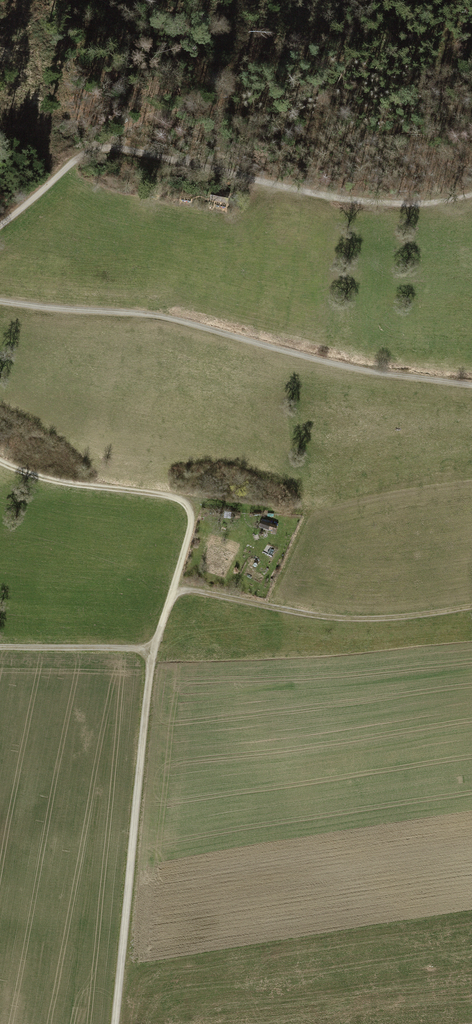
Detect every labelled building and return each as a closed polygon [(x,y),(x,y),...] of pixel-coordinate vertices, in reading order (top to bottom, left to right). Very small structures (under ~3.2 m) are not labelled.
[(211,190),(210,200),(228,203),(230,193),(211,190)]
